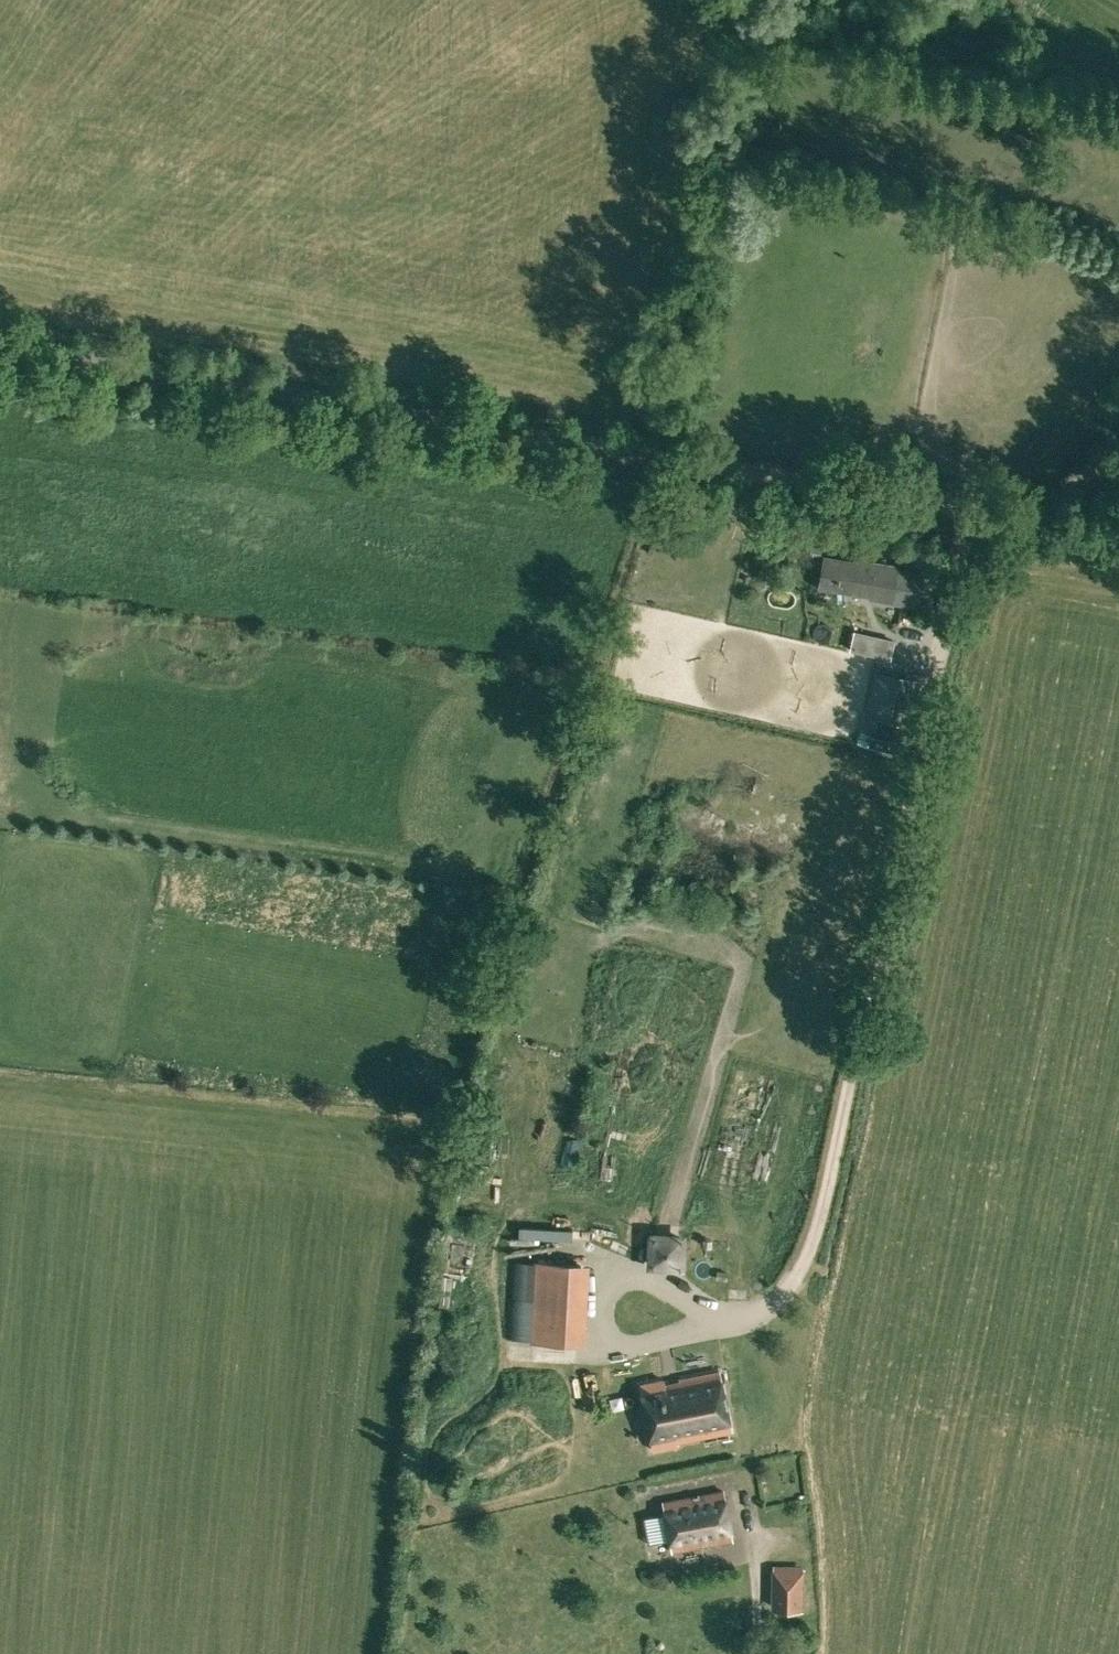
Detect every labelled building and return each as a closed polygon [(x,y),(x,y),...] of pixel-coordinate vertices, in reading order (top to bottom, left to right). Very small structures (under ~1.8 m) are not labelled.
[(923,573),(899,569),(899,566),(862,560),(862,563),(856,562),(859,545),(822,539),(819,555),(824,556),(819,586),(871,595),(871,597),(917,605),(923,573)] [(883,661),(873,706),(912,715),(922,671),(883,661)] [(611,1159),(608,1182),(621,1184),(624,1161),(611,1159)] [(645,1269),(684,1271),(686,1232),(647,1230),(645,1269)] [(539,1263),(535,1341),(575,1343),(579,1266),(539,1263)] [(640,1383),(653,1451),(683,1445),(682,1440),(732,1430),(720,1368),(667,1379),(667,1378),(640,1383)] [(661,1509),(668,1545),(670,1545),(672,1553),(733,1541),(732,1533),(734,1532),(727,1498),(725,1498),(723,1489),(698,1494),(699,1496),(694,1497),(693,1494),(663,1500),(664,1509),(661,1509)] [(772,1610),(802,1610),(803,1568),(772,1568),(772,1610)]
